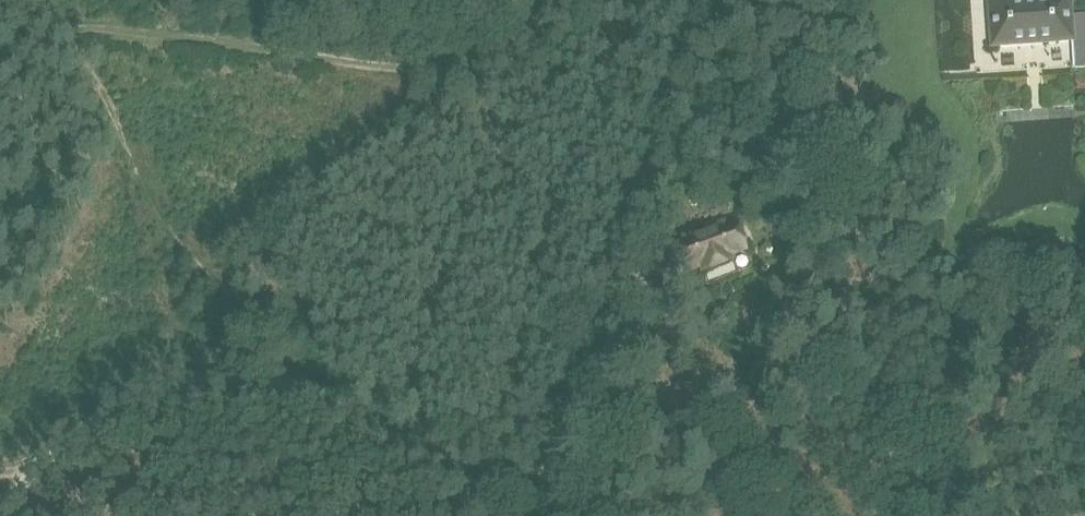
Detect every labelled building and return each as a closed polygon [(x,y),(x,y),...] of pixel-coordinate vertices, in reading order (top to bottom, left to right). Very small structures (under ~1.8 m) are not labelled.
[(993,48),(1074,41),(1070,0),(1000,0),(989,1),(993,48)] [(731,225),(672,248),(682,275),(695,270),(697,276),(728,264),(726,258),(741,252),(731,225)]
